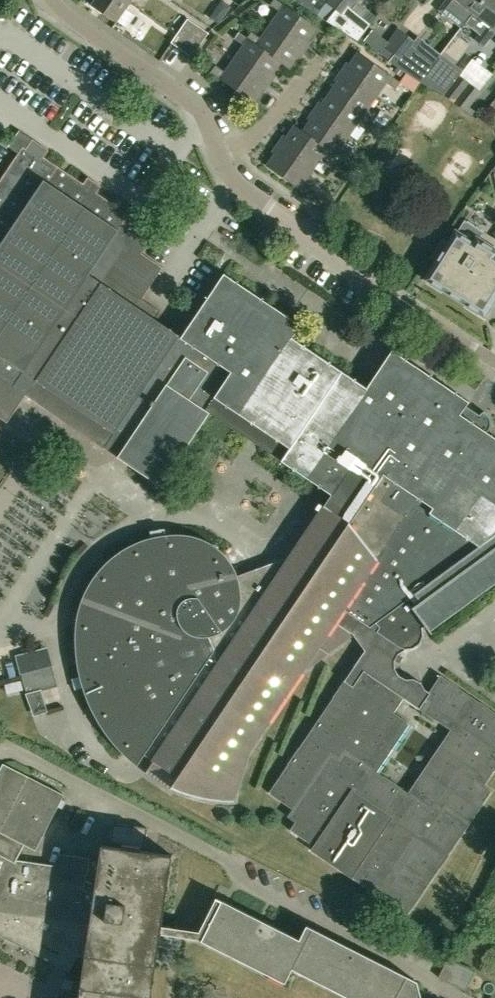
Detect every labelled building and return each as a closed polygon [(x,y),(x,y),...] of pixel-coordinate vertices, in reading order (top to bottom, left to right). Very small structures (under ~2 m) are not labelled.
[(129,3),(125,0),(95,0),(91,6),(116,22),(117,21),(127,28),(136,16),(125,9),(129,3)] [(306,50),(312,42),(309,40),(317,28),(277,0),(274,0),(270,5),(279,12),(270,25),(306,50)] [(326,22),(343,0),(324,0),(313,14),(326,22)] [(348,8),(355,0),(343,0),(326,22),(354,40),(367,24),(348,8)] [(483,0),(446,0),(439,9),(462,26),(472,13),(473,13),(483,0)] [(473,13),(487,24),(475,39),(484,46),(494,32),(494,0),(483,0),(473,13)] [(176,35),(171,43),(181,50),(198,25),(188,18),(176,35)] [(198,25),(181,50),(192,58),(209,33),(198,25)] [(300,59),(306,50),(270,25),(260,38),(251,32),(247,38),(246,39),(281,63),(289,69),(297,57),(300,59)] [(362,39),(390,61),(409,37),(397,27),(386,41),(370,28),(362,39)] [(246,39),(247,38),(239,32),(234,39),(243,45),(234,59),(270,84),(276,76),(273,74),(281,63),(246,39)] [(409,37),(390,61),(397,66),(401,62),(403,64),(418,45),(409,37)] [(347,63),(341,71),(378,96),(387,83),(401,93),(406,85),(392,76),(392,77),(357,52),(349,64),(347,63)] [(264,92),(270,84),(234,59),(225,72),(216,66),(211,73),(253,102),(262,90),(264,92)] [(338,81),(330,92),(372,122),(377,115),(369,109),(378,96),(341,71),(335,79),(338,81)] [(444,94),(456,103),(471,83),(458,74),(444,94)] [(471,83),(456,103),(465,110),(481,91),(471,83)] [(319,102),(313,110),(350,136),(360,122),(368,128),(372,122),(330,92),(322,104),(319,102)] [(345,161),(350,154),(342,148),(350,136),(313,110),(300,129),(337,155),(345,161)] [(278,144),(315,170),(324,157),(332,162),(337,155),(300,129),(294,125),(286,137),(283,135),(278,144)] [(21,132),(10,148),(17,153),(22,147),(25,149),(32,139),(21,132)] [(43,157),(48,150),(32,139),(25,149),(22,147),(17,153),(0,179),(0,417),(7,422),(26,395),(104,449),(104,448),(181,338),(154,320),(160,312),(141,299),(162,267),(142,254),(156,233),(144,225),(96,193),(100,186),(87,177),(83,184),(43,157)] [(315,170),(278,144),(272,152),(275,154),(266,166),(309,195),(313,188),(305,183),(315,170)] [(456,231),(449,243),(443,239),(432,255),(438,259),(427,277),(432,280),(431,282),(441,288),(443,286),(469,302),(467,305),(478,311),(479,309),(484,312),(494,294),(494,237),(482,229),(464,218),(456,231)] [(233,801),(234,771),(302,671),(353,633),(364,650),(268,792),(292,809),(287,816),(295,821),(289,830),(314,847),(311,850),(408,915),(488,797),(492,790),(484,785),(494,768),(494,712),(440,675),(430,691),(425,689),(421,682),(413,678),(406,678),(399,675),(395,668),(394,661),(398,653),(405,649),(413,648),(420,643),(423,635),(422,627),(425,625),(429,631),(494,582),(494,437),(486,431),(487,430),(488,428),(489,425),(490,423),(490,421),(490,418),(489,417),(488,415),(487,413),(485,411),(483,410),(478,414),(465,405),(468,400),(391,349),(366,387),(292,338),(301,325),(224,273),(181,338),(104,448),(160,486),(209,413),(331,494),(322,507),(318,504),(315,509),(319,511),(289,556),(237,575),(233,566),(225,556),(215,546),(204,540),(189,535),(171,534),(159,536),(143,539),(129,546),(115,556),(102,567),(92,579),(84,594),(78,610),(76,627),(75,640),(76,653),(79,674),(86,696),(89,705),(103,729),(114,744),(136,766),(144,755),(153,761),(145,772),(170,790),(172,788),(189,794),(204,798),(233,801)] [(30,700),(27,693),(57,686),(51,663),(47,648),(16,656),(21,674),(22,678),(24,685),(26,690),(27,694),(29,699),(31,703),(33,708),(35,707),(34,706),(33,706),(30,700)] [(69,970),(78,953),(79,955),(80,956),(82,959),(83,960),(85,961),(87,962),(88,962),(83,997),(146,997),(156,932),(159,933),(160,926),(171,855),(139,850),(140,846),(144,846),(146,828),(113,823),(110,842),(122,844),(121,848),(102,845),(99,867),(87,865),(88,858),(59,854),(57,866),(17,860),(25,844),(35,850),(63,795),(3,764),(0,770),(0,935),(69,970)] [(160,926),(159,933),(202,939),(284,984),(293,968),(350,997),(417,997),(420,992),(419,987),(393,973),(390,978),(309,935),(302,948),(221,905),(224,900),(217,897),(198,932),(160,926)] [(439,977),(465,990),(474,972),(448,959),(439,977)]
